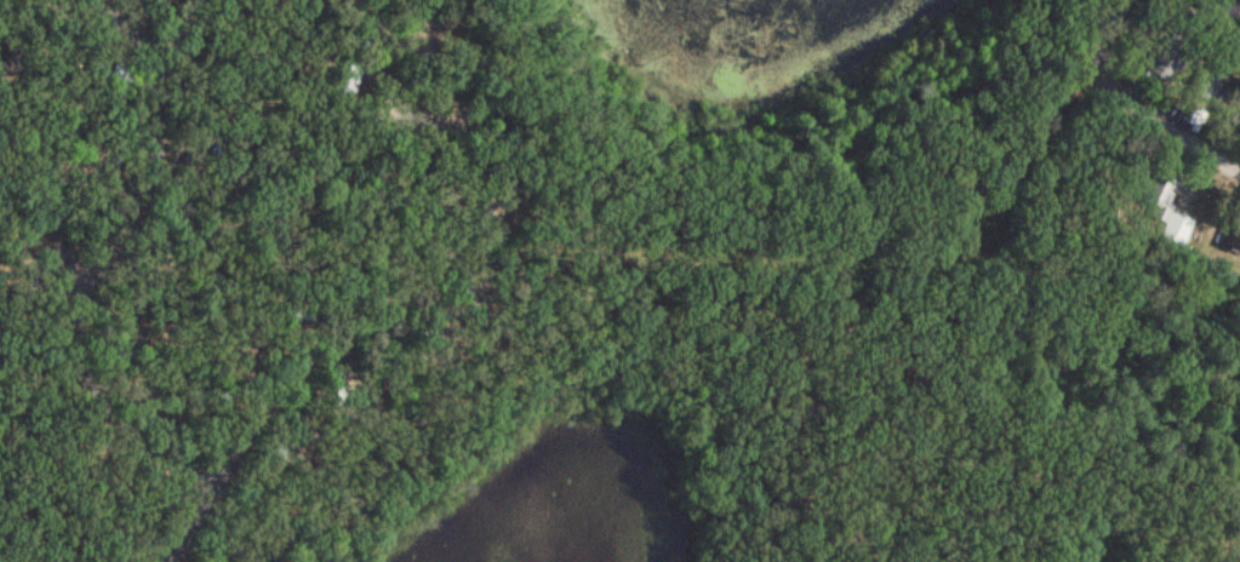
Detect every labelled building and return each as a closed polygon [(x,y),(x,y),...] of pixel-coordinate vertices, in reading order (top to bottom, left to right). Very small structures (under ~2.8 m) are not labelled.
[(1187,218),(1165,211),(1175,175),(1153,169),(1135,228),(1180,241),(1187,218)]
